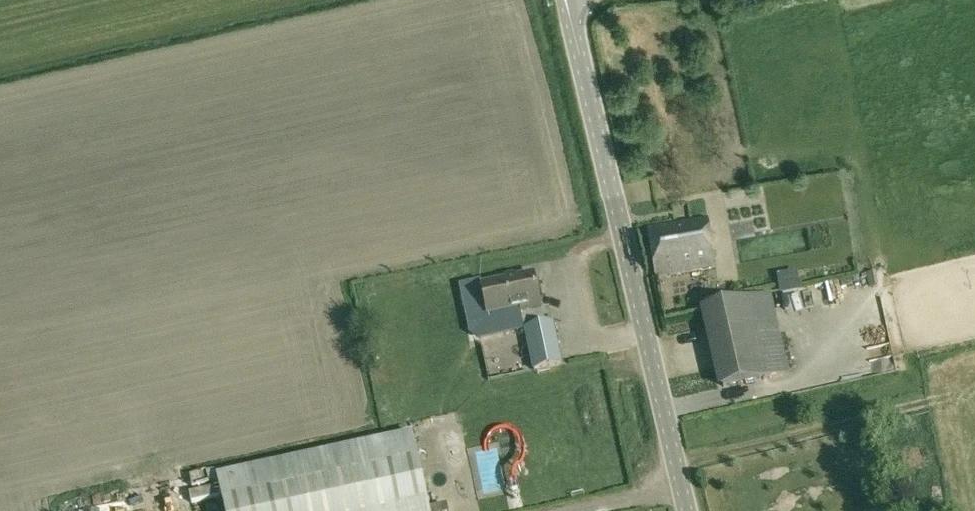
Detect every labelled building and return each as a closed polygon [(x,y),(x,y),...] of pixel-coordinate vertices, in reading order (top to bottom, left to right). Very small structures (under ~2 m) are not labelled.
[(715,268),(707,220),(648,230),(656,278),(715,268)] [(776,269),(777,288),(796,286),(795,268),(776,269)] [(553,324),(544,326),(541,311),(533,275),(482,285),(481,280),(460,284),(470,330),(480,337),(525,328),(534,371),(561,365),(553,324)] [(789,374),(771,295),(700,309),(720,389),(789,374)] [(224,510),(430,510),(412,432),(216,476),(224,510)]
